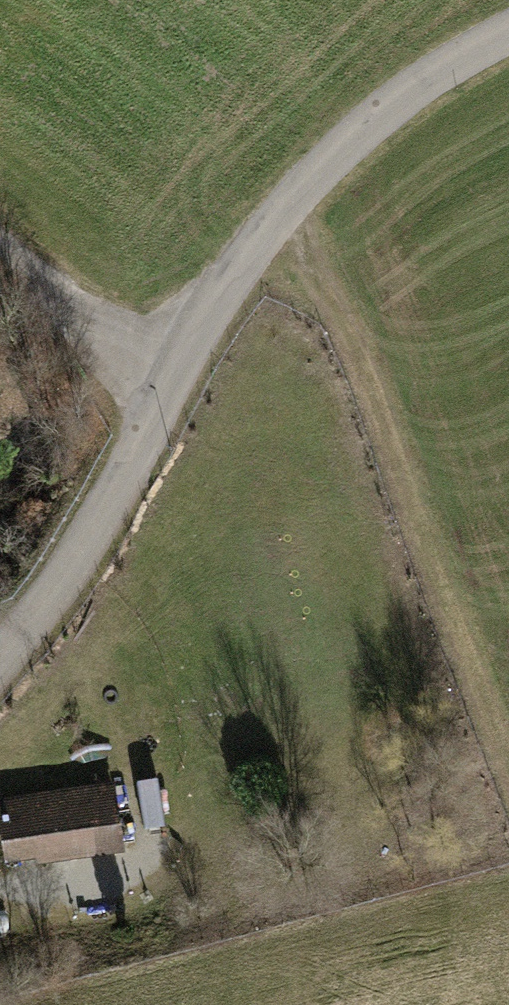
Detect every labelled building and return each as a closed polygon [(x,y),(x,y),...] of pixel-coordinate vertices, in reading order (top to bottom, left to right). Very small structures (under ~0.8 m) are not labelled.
[(0,800),(0,844),(4,865),(120,844),(108,780),(0,800)]
